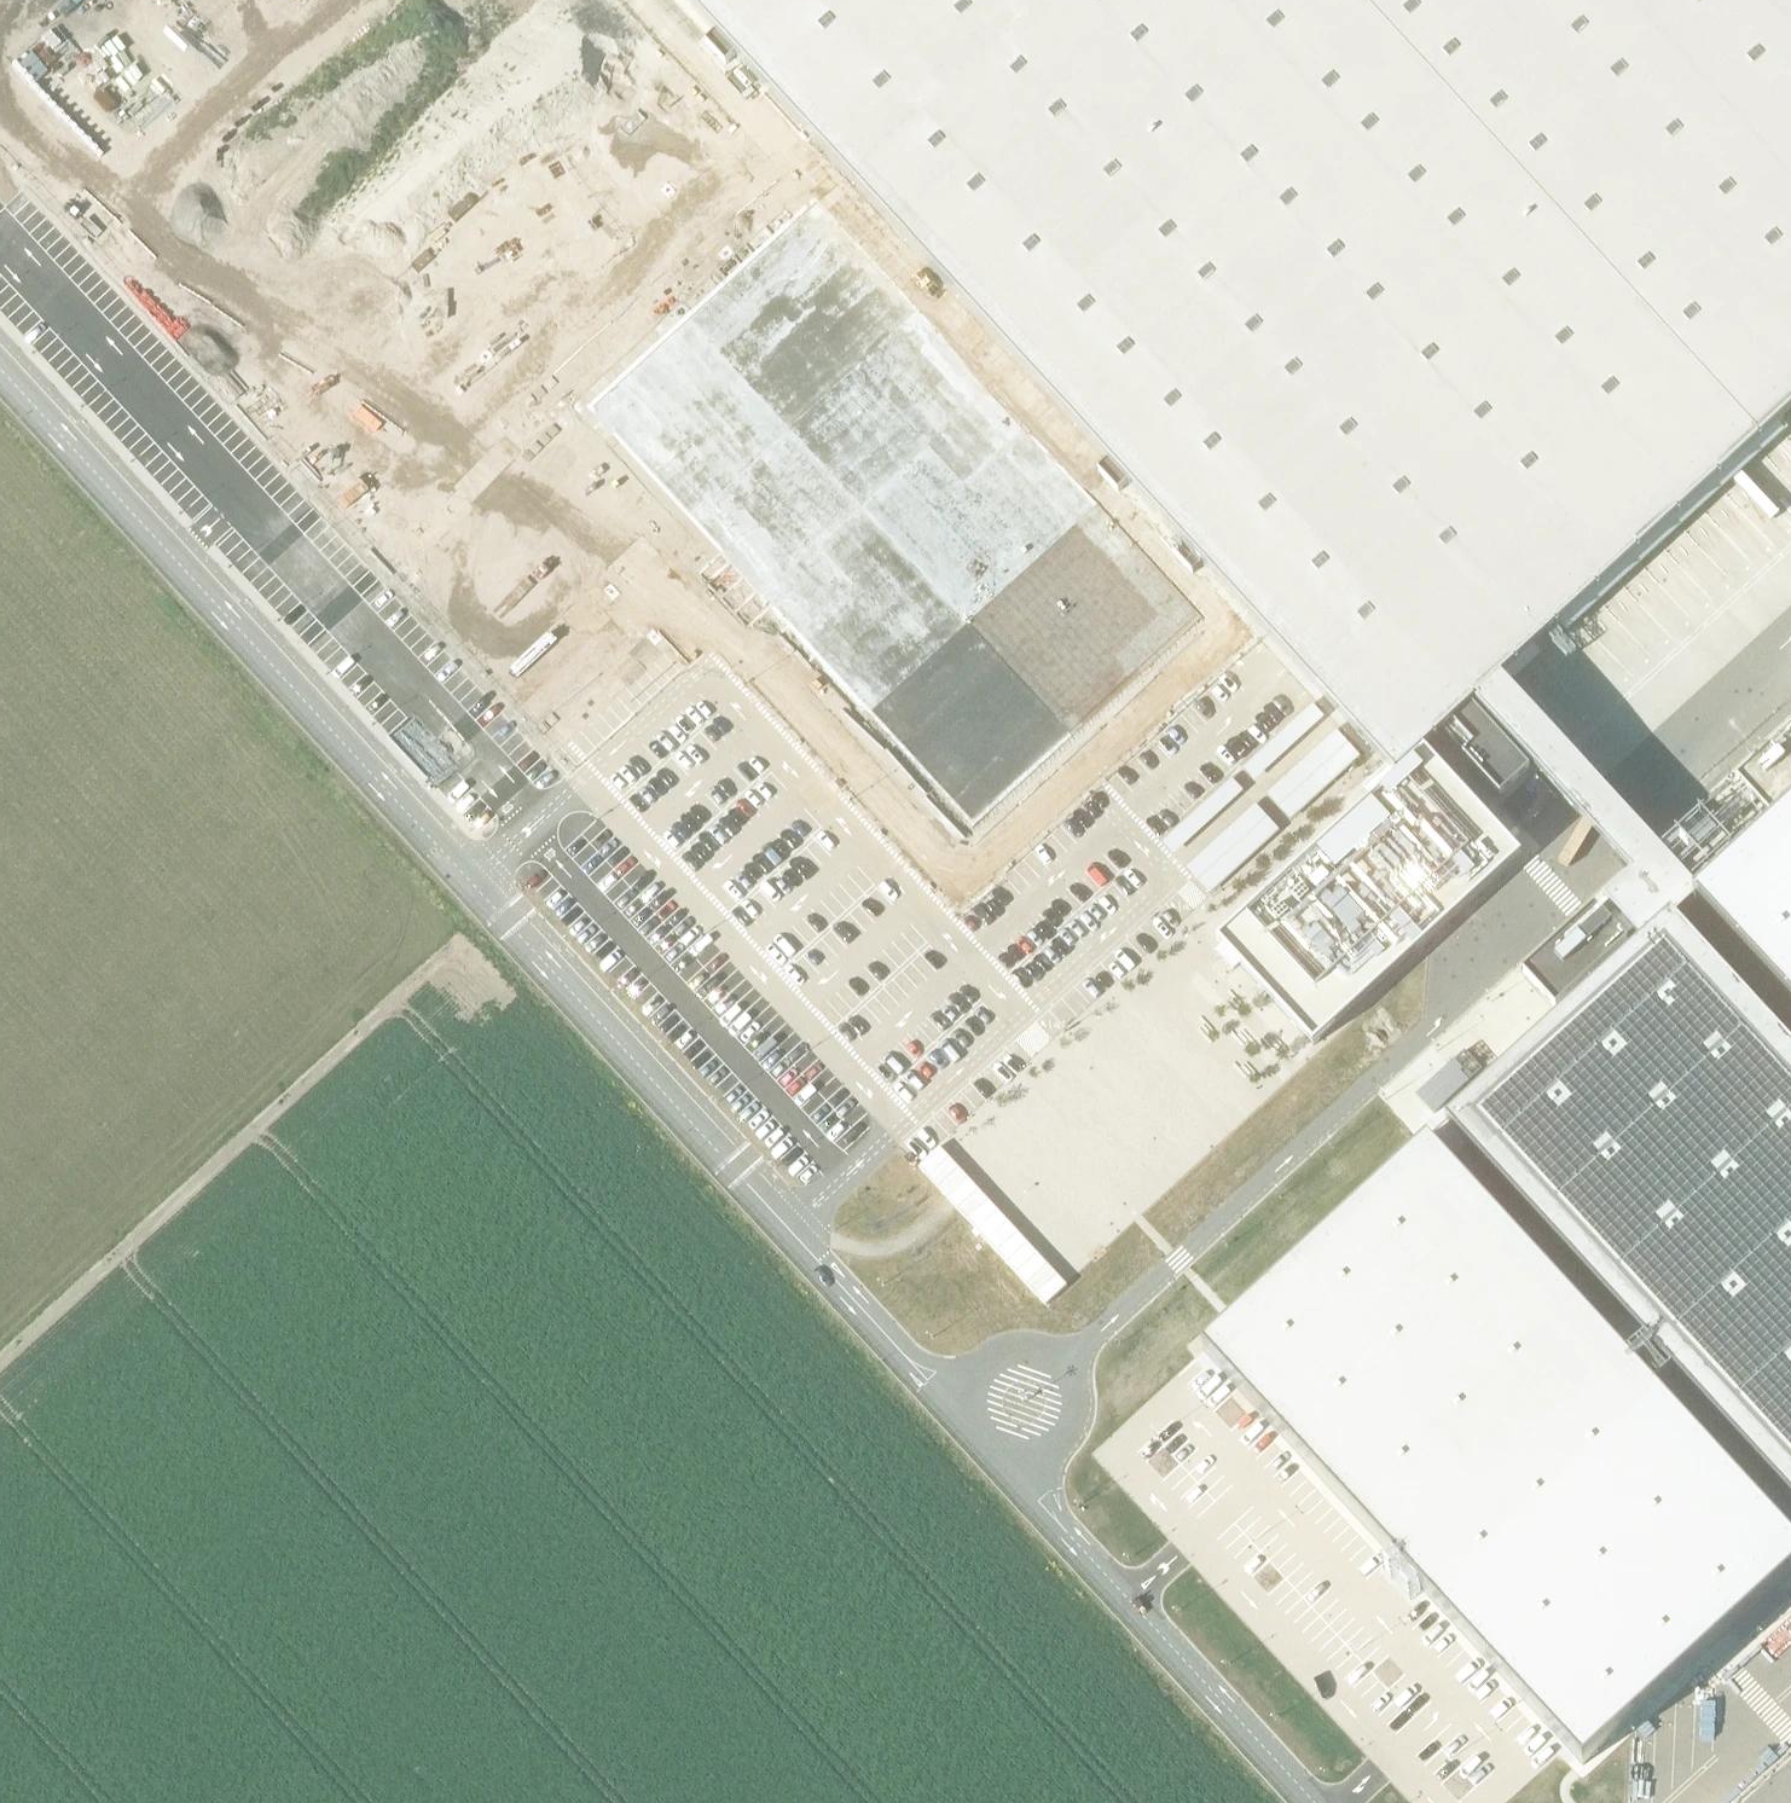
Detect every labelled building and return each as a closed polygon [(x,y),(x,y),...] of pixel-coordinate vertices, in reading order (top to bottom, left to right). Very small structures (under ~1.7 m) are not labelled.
[(716,36),(707,45),(727,67),(736,58),(1108,464),(1098,473),(1119,495),(1128,486),(1396,778),(1217,942),(1221,947),(1215,952),(1233,972),(1239,966),(1314,1048),(1522,857),(1425,751),(1453,725),(1474,748),(1463,757),(1501,798),(1530,771),(1472,707),(1790,415),(1790,0),(683,0),(716,36)] [(823,208),(598,415),(975,826),(1200,620),(823,208)] [(1737,779),(1770,815),(1790,796),(1790,729),(1737,779)] [(1694,904),(1790,1011),(1790,815),(1694,904)] [(1595,908),(1523,974),(1556,1010),(1628,944),(1595,908)] [(1447,1131),(1646,1348),(1674,1378),(1790,1506),(1790,1054),(1672,924),(1447,1131)] [(1465,1052),(1416,1097),(1434,1117),(1483,1072),(1465,1052)] [(1395,1562),(1422,1592),(1584,1767),(1790,1577),(1790,1542),(1429,1147),(1204,1353),(1395,1562)]
